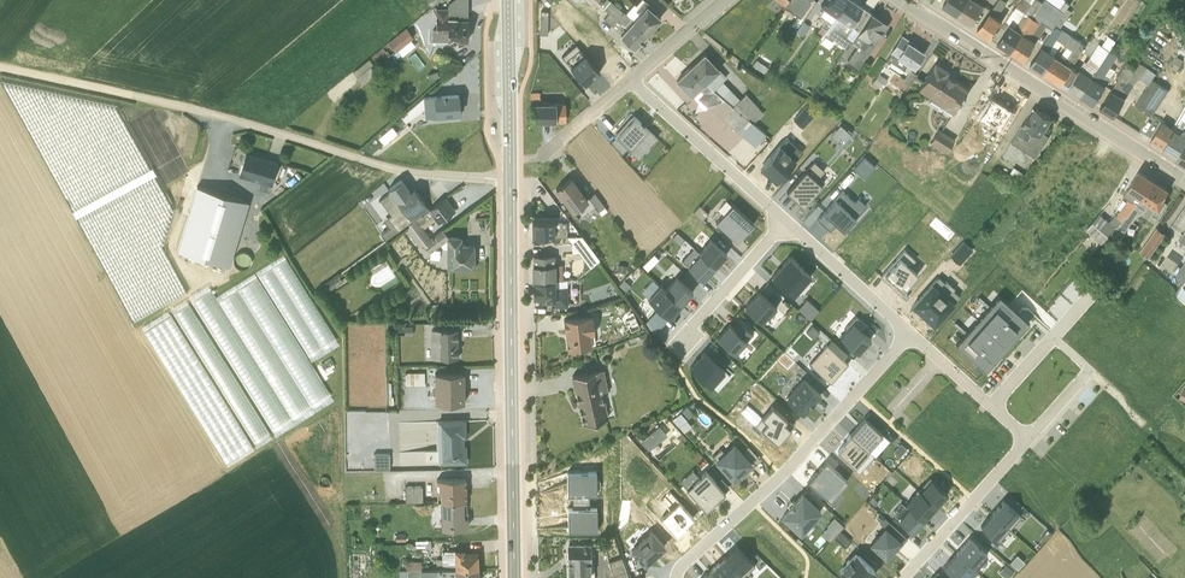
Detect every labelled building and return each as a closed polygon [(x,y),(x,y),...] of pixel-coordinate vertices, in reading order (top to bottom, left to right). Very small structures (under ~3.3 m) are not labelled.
[(634,47),(647,33),(625,13),(608,0),(606,0),(601,6),(609,13),(604,19),(612,26),(617,19),(626,27),(620,34),(634,47)] [(625,14),(647,33),(660,18),(655,12),(656,10),(644,0),(644,1),(643,0),(641,0),(635,6),(634,4),(625,14)] [(784,6),(784,8),(796,17),(789,27),(796,32),(804,21),(798,17),(803,9),(800,6),(804,0),(788,0),(784,6)] [(820,5),(825,8),(819,16),(825,20),(817,31),(823,35),(847,0),(824,0),(820,5)] [(871,13),(853,0),(847,0),(819,41),(830,48),(836,39),(847,47),(853,39),(847,35),(853,27),(858,31),(871,13)] [(943,4),(957,13),(966,0),(945,0),(943,4)] [(972,22),(978,12),(980,13),(985,6),(977,1),(977,0),(966,0),(957,13),(972,22)] [(977,28),(990,37),(1002,20),(996,15),(1007,1),(1005,0),(997,0),(977,28)] [(1042,2),(1038,0),(1020,0),(992,39),(999,43),(1011,51),(1032,18),(1042,2)] [(1060,28),(1071,11),(1066,7),(1030,63),(1043,72),(1055,54),(1054,53),(1061,42),(1064,44),(1070,35),(1062,29),(1062,30),(1060,28)] [(435,8),(435,29),(433,29),(433,40),(468,40),(468,18),(462,18),(462,9),(449,9),(449,8),(435,8)] [(857,67),(888,24),(871,13),(858,31),(851,42),(856,46),(847,60),(857,67)] [(1042,17),(1037,13),(1033,19),(1032,18),(1011,51),(1023,59),(1046,24),(1040,20),(1042,17)] [(809,26),(803,22),(796,32),(803,36),(809,26)] [(413,39),(405,27),(387,42),(396,52),(398,51),(402,56),(411,49),(407,43),(413,39)] [(909,40),(902,34),(883,65),(886,67),(888,63),(889,63),(890,61),(908,73),(903,81),(909,85),(916,74),(910,70),(912,67),(914,68),(924,51),(908,41),(909,40)] [(1054,55),(1044,71),(1053,76),(1053,78),(1061,83),(1072,67),(1085,45),(1070,35),(1064,44),(1067,46),(1059,58),(1054,55)] [(1109,50),(1115,40),(1107,35),(1101,45),(1098,43),(1087,62),(1084,60),(1078,70),(1072,67),(1061,83),(1067,87),(1080,95),(1109,50)] [(1127,54),(1133,44),(1127,39),(1120,50),(1127,54)] [(584,83),(599,70),(575,43),(561,56),(584,83)] [(382,49),(371,58),(377,65),(390,55),(386,51),(384,52),(382,49)] [(1110,67),(1117,55),(1109,50),(1080,95),(1083,97),(1098,97),(1115,70),(1110,67)] [(706,83),(752,123),(763,113),(745,93),(739,98),(722,81),(726,77),(705,54),(689,68),(703,84),(706,83)] [(1148,84),(1155,74),(1130,57),(1118,75),(1118,77),(1100,107),(1113,115),(1128,95),(1128,93),(1129,93),(1139,78),(1148,84)] [(948,70),(935,61),(918,89),(931,98),(929,101),(937,106),(937,108),(940,110),(942,109),(950,115),(951,113),(953,114),(970,88),(946,74),(948,70)] [(376,72),(370,65),(356,77),(362,83),(376,72)] [(765,134),(752,123),(706,83),(703,84),(689,68),(676,80),(691,96),(692,96),(698,102),(697,103),(704,110),(707,107),(754,147),(765,134)] [(881,89),(888,80),(879,74),(872,83),(881,89)] [(133,320),(186,292),(162,247),(172,211),(113,104),(1,79),(133,320)] [(1168,89),(1152,79),(1134,105),(1151,117),(1168,89)] [(530,121),(565,121),(565,103),(539,103),(539,93),(530,93),(530,121)] [(425,116),(460,113),(458,94),(421,97),(401,116),(405,122),(421,111),(421,115),(425,116)] [(1043,111),(1041,113),(1033,108),(1011,142),(1035,157),(1049,136),(1042,132),(1052,117),(1043,111)] [(1184,140),(1184,109),(1174,127),(1161,120),(1151,139),(1176,155),(1184,140)] [(631,142),(641,152),(655,136),(644,126),(644,125),(634,116),(611,142),(621,153),(631,142)] [(930,142),(946,152),(954,138),(938,128),(930,142)] [(763,171),(776,182),(802,152),(786,138),(763,164),(763,171)] [(1175,158),(1184,164),(1184,140),(1175,158)] [(277,163),(245,154),(238,176),(270,186),(277,163)] [(823,170),(814,161),(786,191),(802,206),(824,181),(818,176),(823,170)] [(1024,174),(1013,167),(1010,172),(1021,179),(1024,174)] [(1143,199),(1154,181),(1138,170),(1123,193),(1128,197),(1116,215),(1115,214),(1109,221),(1099,213),(1086,230),(1090,234),(1101,243),(1116,225),(1124,215),(1126,216),(1139,198),(1143,199)] [(570,178),(556,189),(573,212),(588,201),(570,178)] [(410,191),(401,179),(387,189),(389,192),(379,199),(391,214),(383,220),(388,228),(380,234),(386,240),(429,208),(414,189),(414,188),(410,191)] [(1165,200),(1162,198),(1167,189),(1154,181),(1143,199),(1139,198),(1126,216),(1124,215),(1116,225),(1118,227),(1128,227),(1138,211),(1155,222),(1166,204),(1164,202),(1165,200)] [(247,204),(195,189),(175,251),(227,267),(247,204)] [(853,202),(841,191),(817,219),(825,227),(831,220),(843,230),(866,205),(857,198),(853,202)] [(594,194),(588,198),(601,215),(607,211),(594,194)] [(419,248),(423,245),(430,237),(423,228),(435,220),(437,223),(455,211),(444,197),(429,208),(404,227),(416,243),(419,248)] [(715,225),(736,245),(753,226),(732,206),(715,225)] [(561,221),(532,221),(532,236),(566,235),(566,222),(561,222),(561,221)] [(1140,251),(1148,257),(1165,233),(1157,227),(1140,251)] [(441,229),(430,237),(423,245),(429,252),(440,244),(442,247),(446,249),(446,268),(474,267),(474,244),(462,243),(461,235),(447,235),(441,229)] [(581,235),(567,237),(572,243),(571,244),(572,252),(578,252),(590,266),(599,259),(581,235)] [(715,265),(726,253),(707,236),(696,249),(715,265)] [(952,253),(961,261),(973,248),(964,240),(952,253)] [(715,267),(694,248),(682,261),(703,280),(715,267)] [(896,285),(902,291),(918,274),(909,265),(915,259),(904,249),(880,276),(894,288),(896,285)] [(771,274),(793,293),(810,273),(788,254),(771,274)] [(533,256),(533,265),(533,266),(533,281),(562,279),(562,264),(555,264),(554,255),(533,256)] [(173,312),(254,442),(331,399),(309,360),(336,342),(279,258),(215,297),(211,290),(173,312)] [(1174,272),(1182,279),(1184,275),(1184,260),(1181,267),(1178,265),(1174,272)] [(681,303),(692,290),(676,275),(665,288),(681,303)] [(938,277),(912,305),(934,324),(960,295),(953,290),(954,288),(946,281),(944,282),(938,277)] [(554,308),(568,307),(567,287),(555,287),(554,280),(533,281),(533,297),(545,297),(545,301),(553,301),(554,308)] [(659,285),(647,298),(657,307),(669,318),(681,303),(659,285)] [(752,298),(744,306),(769,328),(783,313),(759,292),(753,298),(752,298)] [(955,343),(984,370),(1029,321),(999,294),(955,343)] [(797,307),(810,319),(819,309),(806,297),(797,307)] [(655,333),(669,318),(657,307),(645,322),(655,333)] [(563,319),(567,350),(580,348),(580,345),(591,344),(590,334),(594,333),(592,315),(563,319)] [(729,323),(717,336),(741,358),(758,338),(739,321),(733,327),(729,323)] [(443,322),(434,322),(434,329),(430,329),(431,358),(457,357),(457,329),(443,329),(443,322)] [(857,355),(870,341),(852,325),(839,339),(857,355)] [(404,326),(404,335),(412,335),(412,326),(404,326)] [(166,336),(169,343),(176,340),(173,332),(166,336)] [(847,365),(826,346),(809,365),(830,384),(847,365)] [(711,384),(724,370),(702,350),(689,365),(711,384)] [(608,392),(603,369),(572,375),(582,423),(608,416),(604,400),(603,400),(602,398),(601,397),(602,396),(601,393),(608,392)] [(424,385),(424,373),(405,373),(405,385),(424,385)] [(464,373),(434,373),(435,403),(464,402),(464,373)] [(803,417),(820,396),(803,381),(785,400),(803,417)] [(670,418),(683,431),(691,424),(686,418),(692,412),(687,405),(670,418)] [(776,444),(792,424),(772,405),(754,424),(776,444)] [(889,440),(864,418),(850,434),(868,450),(874,456),(889,440)] [(439,463),(466,462),(466,445),(463,445),(463,437),(465,437),(465,419),(437,420),(439,463)] [(647,449),(667,433),(659,424),(639,439),(647,449)] [(850,434),(842,442),(844,443),(837,451),(854,466),(868,450),(850,434)] [(906,448),(900,442),(894,450),(900,456),(906,448)] [(734,482),(754,463),(736,443),(716,461),(734,482)] [(438,463),(438,449),(403,450),(403,464),(438,463)] [(826,461),(809,480),(829,500),(847,480),(826,461)] [(704,509),(724,492),(705,470),(686,488),(704,509)] [(588,493),(595,493),(595,472),(567,472),(567,494),(573,494),(573,501),(588,500),(588,493)] [(726,489),(731,484),(722,475),(717,480),(726,489)] [(929,477),(918,490),(936,506),(947,493),(929,477)] [(436,479),(437,501),(466,500),(465,478),(436,479)] [(422,486),(405,486),(405,502),(422,501),(422,486)] [(936,506),(918,490),(906,503),(909,506),(924,519),(936,506)] [(685,525),(693,518),(670,492),(661,500),(670,510),(660,518),(676,536),(686,526),(685,525)] [(820,511),(802,494),(795,502),(794,501),(788,507),(789,508),(782,516),(800,532),(820,511)] [(466,500),(440,501),(441,528),(467,527),(467,516),(466,516),(466,500)] [(567,508),(568,530),(596,528),(595,508),(588,508),(588,500),(573,501),(573,508),(567,508)] [(891,513),(898,519),(912,532),(924,519),(909,506),(907,508),(901,502),(891,513)] [(1003,504),(992,516),(1006,528),(1016,517),(1003,504)] [(829,539),(843,524),(833,516),(826,523),(827,524),(821,532),(829,539)] [(1006,529),(992,517),(981,529),(995,541),(1006,529)] [(885,562),(901,544),(884,529),(868,546),(885,562)] [(1051,533),(1047,529),(1040,535),(1045,539),(1051,533)] [(664,547),(651,532),(631,550),(644,564),(664,547)] [(415,540),(415,551),(431,550),(431,540),(415,540)] [(968,542),(956,555),(974,571),(986,558),(968,542)] [(568,545),(568,556),(568,566),(569,577),(579,577),(594,577),(593,545),(589,545),(589,544),(568,545)] [(737,546),(724,557),(742,577),(754,565),(737,546)] [(477,568),(477,552),(464,552),(464,549),(454,549),(453,550),(441,550),(441,551),(442,559),(436,559),(436,569),(477,568)] [(877,571),(855,553),(839,570),(848,577),(871,577),(877,571)] [(630,577),(623,556),(610,560),(616,577),(630,577)] [(943,570),(952,577),(971,577),(975,573),(955,556),(943,570)] [(711,569),(719,577),(743,577),(742,577),(724,557),(711,569)] [(402,563),(402,570),(421,569),(421,561),(405,561),(405,563),(402,563)] [(1006,577),(1013,570),(1005,563),(999,571),(1006,577)] [(477,568),(399,570),(399,577),(478,577),(477,568)] [(711,569),(701,577),(719,577),(711,569)]
